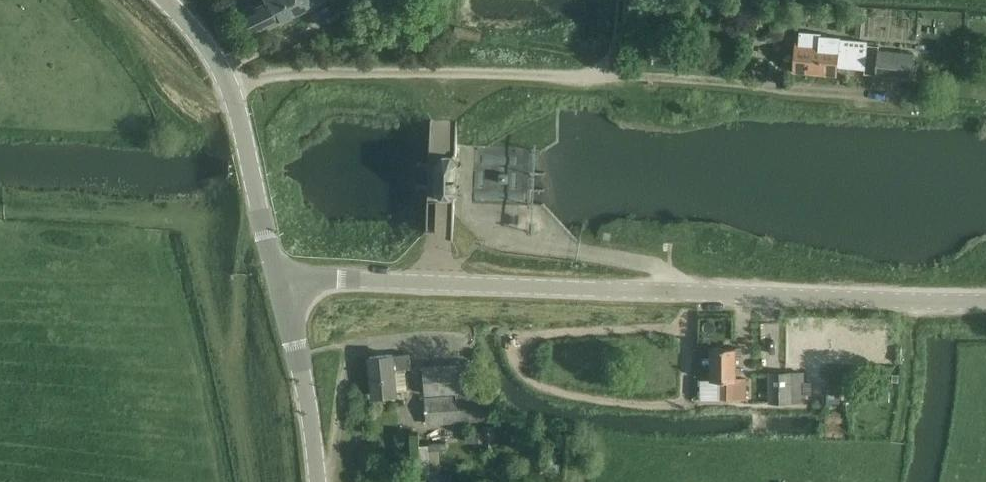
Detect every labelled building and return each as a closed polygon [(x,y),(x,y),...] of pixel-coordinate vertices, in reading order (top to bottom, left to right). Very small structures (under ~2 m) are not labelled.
[(247,37),(279,21),(315,4),(316,4),(323,0),(322,0),(263,0),(236,13),(247,37)] [(822,33),(800,31),(800,36),(799,43),(799,47),(796,47),(794,68),(837,72),(838,67),(866,69),(869,41),(842,39),(843,37),(822,36),(822,33)] [(877,73),(914,76),(916,53),(879,50),(877,73)] [(442,198),(451,198),(457,193),(459,163),(453,156),(444,156),(438,162),(437,191),(442,198)] [(822,359),(822,323),(796,324),(797,359),(822,359)] [(720,387),(720,398),(748,398),(747,377),(736,377),(736,348),(712,348),(712,379),(714,379),(714,387),(720,387)] [(370,357),(373,396),(398,394),(395,369),(412,367),(410,353),(394,355),(394,354),(370,357)] [(425,396),(427,424),(484,422),(482,393),(469,394),(469,392),(477,392),(476,363),(423,365),(424,395),(456,393),(456,395),(425,396)] [(769,403),(805,402),(804,371),(768,372),(769,403)] [(874,389),(874,399),(889,399),(889,389),(874,389)] [(485,425),(486,445),(495,444),(494,425),(485,425)] [(467,441),(479,441),(479,432),(467,432),(467,441)] [(423,448),(424,474),(441,473),(440,447),(423,448)]
